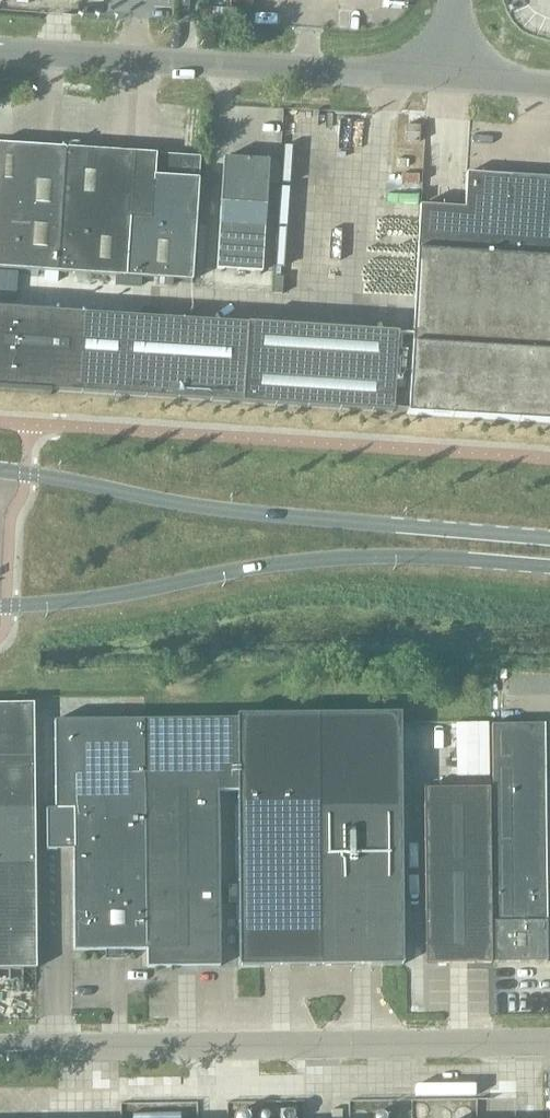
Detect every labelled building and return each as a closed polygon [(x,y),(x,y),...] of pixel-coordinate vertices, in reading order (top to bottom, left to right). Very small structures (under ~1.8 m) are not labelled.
[(203,9),(202,22),(204,22),(230,24),(231,11),(203,9)] [(405,142),(420,143),(421,127),(406,126),(405,142)] [(59,273),(67,149),(0,144),(0,269),(59,273)] [(67,149),(59,273),(133,278),(192,282),(199,180),(201,158),(155,155),(135,153),(67,149)] [(224,158),(217,270),(263,273),(270,161),(224,158)] [(420,205),(407,415),(549,424),(549,178),(467,173),(465,208),(420,205)] [(43,392),(42,395),(51,396),(51,392),(393,413),(398,334),(0,309),(0,389),(43,392)] [(39,752),(39,699),(0,699),(0,753),(39,752)] [(407,963),(407,910),(405,710),(238,712),(238,719),(239,792),(240,965),(407,963)] [(55,810),(48,810),(48,850),(58,850),(58,849),(74,848),(74,849),(75,849),(76,951),(112,950),(112,949),(121,949),(121,950),(149,950),(148,911),(151,911),(151,910),(150,773),(220,772),(220,792),(239,792),(238,719),(144,721),(55,721),(55,810)] [(547,963),(548,910),(548,723),(495,723),(495,910),(495,964),(547,963)] [(40,823),(40,812),(39,752),(0,753),(0,823),(40,823)] [(148,911),(149,950),(149,967),(221,966),(221,910),(220,772),(150,773),(151,910),(151,911),(148,911)] [(426,787),(426,910),(425,966),(491,965),(492,910),(491,787),(426,787)] [(39,859),(40,823),(0,823),(0,859),(39,859)] [(39,898),(39,859),(0,859),(0,896),(39,898)] [(0,896),(0,970),(38,969),(39,898),(0,896)]
